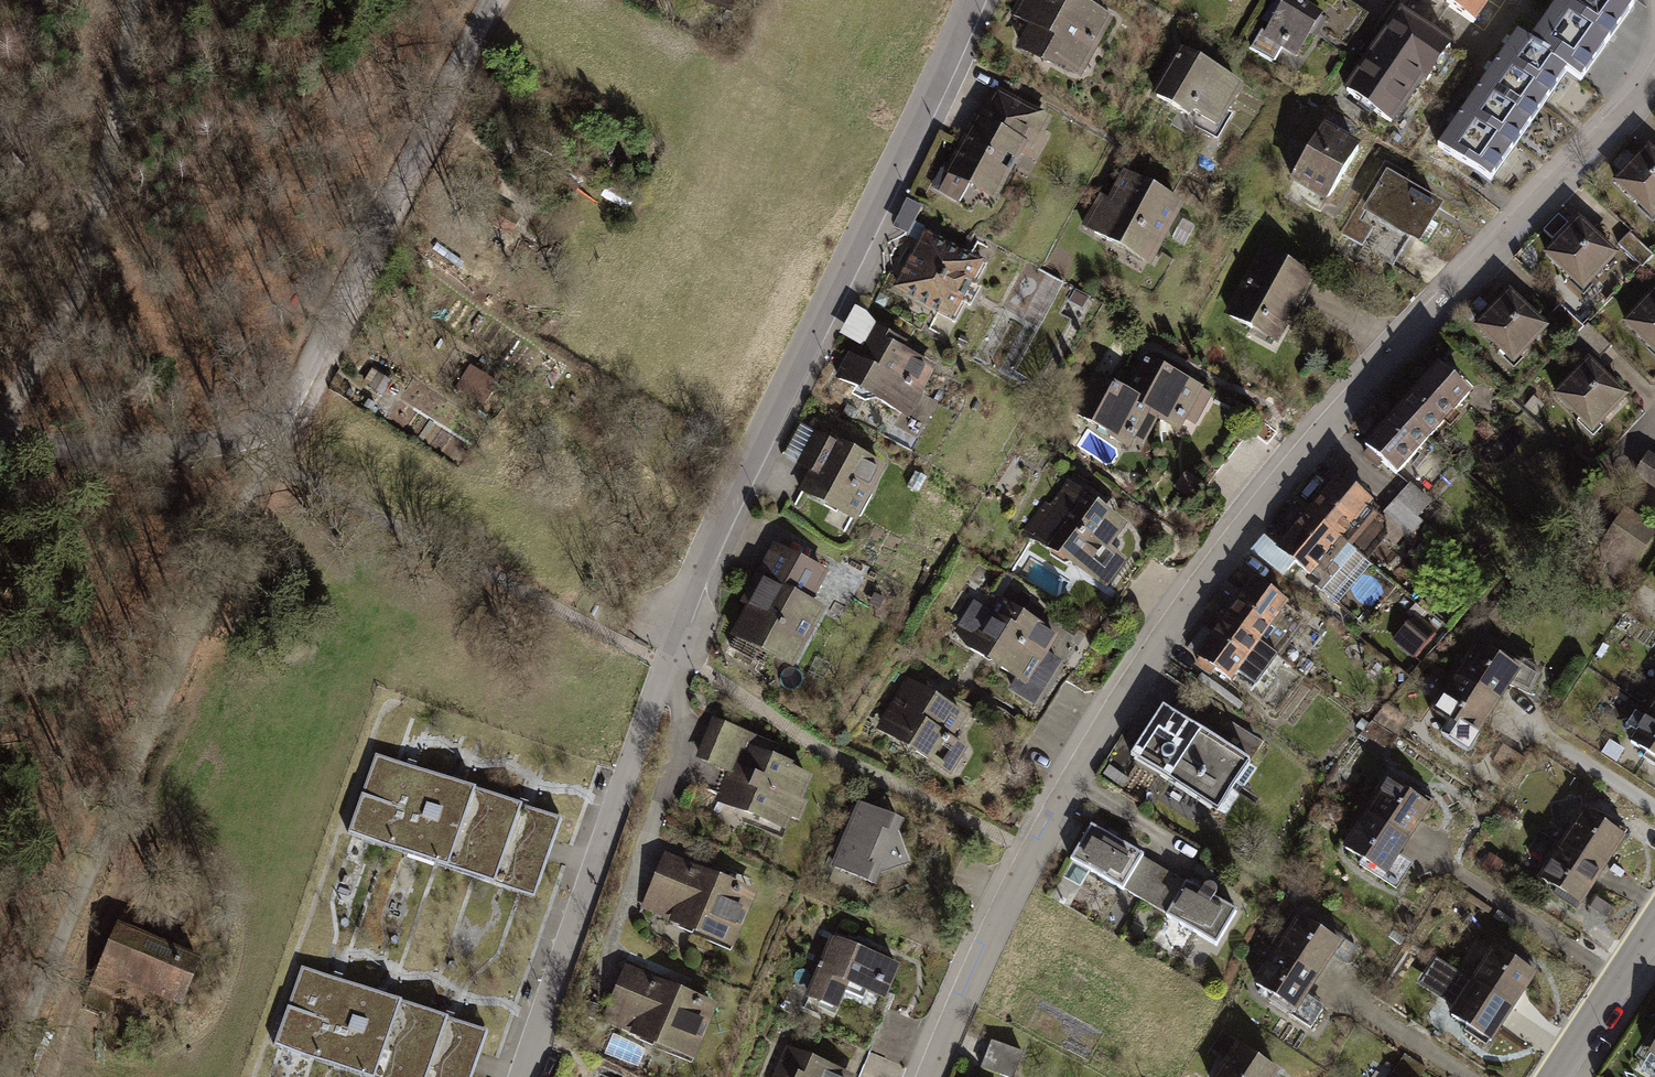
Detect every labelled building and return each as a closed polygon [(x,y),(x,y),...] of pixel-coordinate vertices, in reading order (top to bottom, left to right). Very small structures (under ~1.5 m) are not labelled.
[(1018,18),(1038,29),(1025,52),(1089,85),(1121,26),(1082,6),(1085,0),(1027,0),(1018,18)] [(1298,0),(1289,0),(1268,36),(1256,29),(1243,51),(1271,68),(1280,53),(1300,65),(1329,18),(1298,0)] [(1347,94),(1396,127),(1426,82),(1436,88),(1461,51),(1425,27),(1439,5),(1431,0),(1409,0),(1347,94)] [(1439,5),(1482,33),(1504,0),(1431,0),(1439,5)] [(1622,0),(1561,0),(1530,43),(1518,35),(1439,147),(1492,184),(1568,76),(1581,86),(1635,9),(1622,0)] [(1223,133),(1248,87),(1184,51),(1158,97),(1223,133)] [(1061,124),(1001,92),(961,165),(953,161),(933,197),(966,215),(977,195),(1002,208),(1025,167),(1035,172),(1061,124)] [(1367,153),(1330,132),(1296,190),(1334,211),(1367,153)] [(1653,149),(1618,186),(1654,220),(1654,151),(1653,149)] [(1190,209),(1128,176),(1114,202),(1101,196),(1082,232),(1156,272),(1190,209)] [(1447,207),(1387,177),(1367,217),(1427,247),(1447,207)] [(1626,259),(1584,220),(1551,257),(1593,295),(1626,259)] [(993,268),(931,236),(900,296),(961,328),(993,268)] [(1632,237),(1622,248),(1646,269),(1648,267),(1654,259),(1654,257),(1632,237)] [(1278,342),(1314,276),(1260,246),(1223,313),(1278,342)] [(1554,331),(1513,294),(1479,331),(1520,368),(1554,331)] [(1625,325),(1654,353),(1654,294),(1625,325)] [(1611,347),(1587,326),(1585,328),(1577,337),(1601,358),(1611,347)] [(906,343),(872,327),(842,386),(913,421),(938,371),(901,353),(906,343)] [(1146,360),(1124,397),(1162,419),(1192,436),(1213,399),(1146,360)] [(1636,405),(1592,360),(1556,395),(1600,440),(1636,405)] [(1445,369),(1440,365),(1402,406),(1439,439),(1476,398),(1456,380),(1460,375),(1449,365),(1445,369)] [(484,380),(470,371),(461,384),(475,394),(484,380)] [(390,381),(378,374),(370,388),(382,395),(390,381)] [(1141,455),(1162,419),(1124,397),(1101,383),(1080,419),(1141,455)] [(1533,398),(1524,407),(1535,417),(1544,407),(1533,398)] [(1439,439),(1402,406),(1364,447),(1370,452),(1364,458),(1377,471),(1383,464),(1401,480),(1439,439)] [(890,474),(818,436),(800,469),(823,481),(811,502),(861,529),(890,474)] [(1652,457),(1641,474),(1654,483),(1654,459),(1652,457)] [(1345,479),(1340,475),(1311,510),(1350,543),(1369,559),(1387,538),(1386,525),(1374,515),(1380,508),(1363,494),(1368,488),(1350,473),(1345,479)] [(1134,528),(1070,484),(1052,511),(1042,505),(1023,533),(1112,594),(1134,563),(1118,552),(1134,528)] [(1439,511),(1409,485),(1397,500),(1424,523),(1427,525),(1439,511)] [(1424,523),(1397,500),(1384,515),(1411,538),(1424,523)] [(1350,543),(1311,510),(1281,545),(1289,551),(1284,557),(1293,564),(1297,558),(1321,578),(1350,543)] [(837,584),(776,551),(729,639),(801,676),(831,618),(821,613),(837,584)] [(1295,608),(1259,581),(1228,623),(1281,662),(1308,625),(1292,612),(1295,608)] [(1064,641),(988,597),(981,607),(971,602),(953,634),(963,640),(958,647),(1020,682),(1013,694),(1039,709),(1065,664),(1054,658),(1064,641)] [(1444,635),(1421,615),(1395,644),(1417,664),(1444,635)] [(1281,662),(1228,623),(1200,661),(1205,665),(1199,672),(1212,681),(1217,674),(1236,688),(1239,683),(1256,695),(1281,662)] [(1465,656),(1453,675),(1508,711),(1519,692),(1536,703),(1550,682),(1503,652),(1499,658),(1481,647),(1472,661),(1465,656)] [(1448,699),(1438,713),(1459,727),(1450,742),(1476,759),(1508,711),(1453,675),(1441,694),(1448,699)] [(971,717),(908,679),(877,730),(956,777),(971,751),(956,742),(971,717)] [(1370,720),(1398,739),(1409,723),(1381,704),(1370,720)] [(1635,746),(1654,759),(1654,712),(1650,709),(1638,727),(1645,732),(1635,746)] [(1256,769),(1172,713),(1140,760),(1224,816),(1256,769)] [(759,740),(716,721),(698,763),(727,775),(714,805),(793,838),(817,780),(754,753),(759,740)] [(413,768),(377,755),(350,831),(419,856),(445,781),(413,768)] [(456,786),(445,781),(419,856),(484,878),(511,803),(456,786)] [(1374,793),(1362,812),(1417,848),(1438,814),(1390,784),(1381,798),(1374,793)] [(523,807),(511,803),(484,878),(536,897),(563,821),(523,807)] [(903,823),(858,807),(829,872),(872,889),(916,872),(903,823)] [(1357,836),(1347,850),(1367,863),(1364,869),(1401,893),(1414,874),(1404,867),(1417,848),(1362,812),(1350,831),(1357,836)] [(1570,826),(1558,845),(1613,880),(1634,847),(1586,817),(1577,831),(1570,826)] [(1148,906),(1168,871),(1092,826),(1052,895),(1070,906),(1090,872),(1148,906)] [(1553,869),(1543,883),(1591,914),(1613,880),(1558,845),(1546,864),(1553,869)] [(767,901),(671,858),(646,914),(742,957),(767,901)] [(1224,950),(1244,915),(1222,903),(1223,895),(1214,889),(1208,894),(1168,871),(1148,906),(1224,950)] [(1286,929),(1274,948),(1329,983),(1350,950),(1302,919),(1293,933),(1286,929)] [(903,970),(807,930),(782,991),(838,1014),(848,989),(888,1006),(903,970)] [(189,1013),(210,966),(131,931),(110,979),(189,1013)] [(1491,944),(1469,978),(1511,1005),(1536,966),(1513,951),(1510,956),(1491,944)] [(1269,971),(1259,986),(1279,999),(1276,1004),(1313,1029),(1326,1009),(1316,1003),(1329,983),(1274,948),(1262,967),(1269,971)] [(1451,1004),(1469,978),(1434,956),(1417,982),(1451,1004)] [(724,1012),(630,967),(603,1023),(698,1067),(724,1012)] [(307,972),(280,1048),(362,1076),(382,1076),(407,1008),(381,999),(335,982),(307,972)] [(1451,1004),(1445,1013),(1465,1026),(1462,1030),(1485,1046),(1511,1005),(1469,978),(1451,1004)] [(407,1008),(382,1076),(424,1076),(444,1021),(407,1008)] [(444,1021),(424,1076),(482,1076),(496,1039),(451,1024),(444,1021)] [(1288,1074),(1223,1035),(1211,1054),(1230,1065),(1222,1076),(1286,1076),(1288,1074)] [(990,1040),(980,1070),(999,1076),(1017,1076),(1025,1053),(990,1040)] [(783,1048),(770,1076),(851,1076),(783,1048)]
